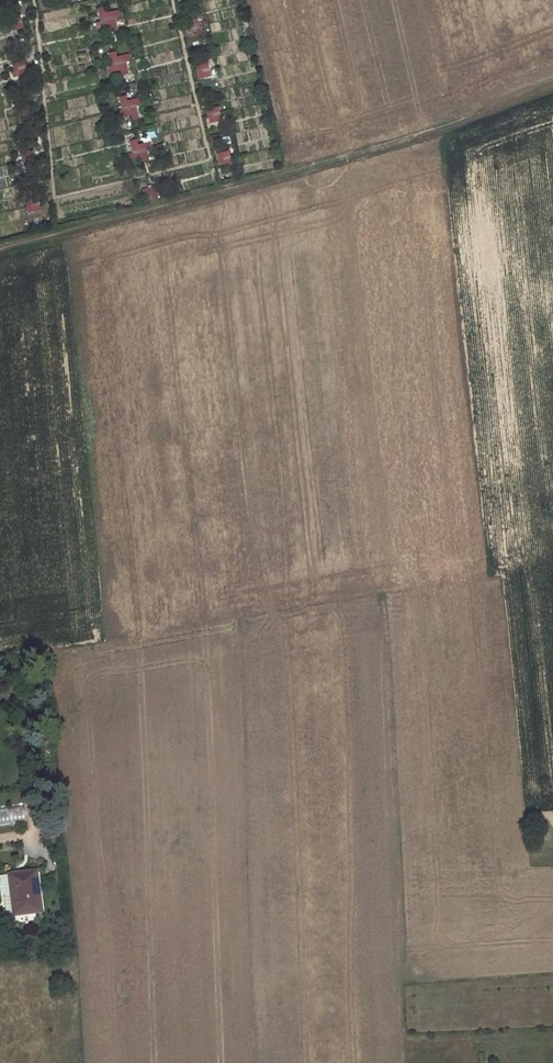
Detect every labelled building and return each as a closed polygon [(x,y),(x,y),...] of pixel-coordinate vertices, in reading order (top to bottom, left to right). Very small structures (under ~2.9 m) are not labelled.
[(116,10),(98,11),(100,29),(117,28),(116,10)] [(127,53),(105,54),(107,76),(129,74),(127,53)] [(139,117),(137,96),(118,99),(121,119),(139,117)] [(131,162),(149,160),(148,141),(129,142),(131,162)] [(41,912),(37,873),(11,876),(13,894),(15,894),(17,915),(41,912)]
